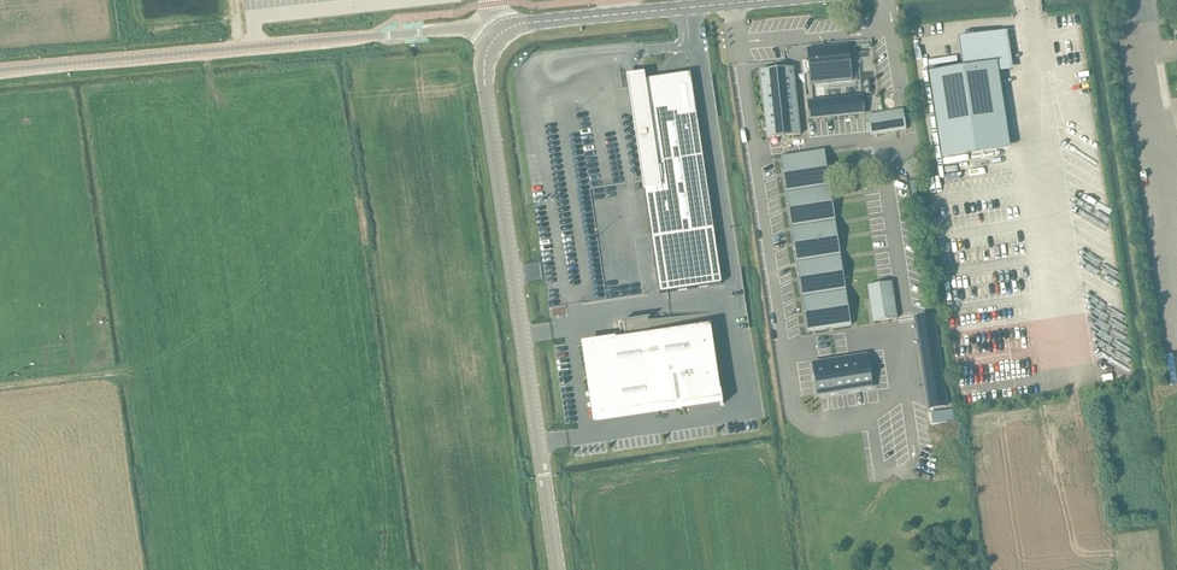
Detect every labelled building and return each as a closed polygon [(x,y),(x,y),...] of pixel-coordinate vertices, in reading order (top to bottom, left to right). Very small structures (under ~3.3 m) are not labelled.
[(964,67),(929,72),(943,159),(1011,148),(999,71),(1013,69),(1007,31),(960,38),(964,67)] [(809,61),(803,62),(804,73),(811,73),(812,86),(853,82),(851,67),(850,58),(849,46),(829,48),(808,50),(809,61)] [(767,138),(801,134),(794,68),(760,71),(767,138)] [(646,80),(628,82),(660,293),(722,284),(691,73),(646,80)] [(645,73),(628,76),(628,82),(646,80),(645,73)] [(863,95),(808,100),(810,120),(865,115),(863,95)] [(902,109),(868,115),(871,135),(905,129),(902,109)] [(824,151),(782,157),(808,332),(851,325),(824,151)] [(892,282),(868,285),(873,322),(898,319),(892,282)] [(927,315),(914,317),(915,324),(936,321),(935,314),(927,315)] [(615,340),(590,343),(601,417),(662,408),(662,407),(679,404),(680,409),(682,409),(682,406),(721,400),(722,405),(723,405),(721,391),(711,325),(651,334),(651,331),(649,321),(649,319),(651,319),(651,318),(622,322),(622,323),(624,323),(626,338),(621,339),(617,339),(616,338),(615,338),(615,340)] [(936,321),(915,324),(917,332),(937,329),(936,321)] [(937,329),(917,332),(918,340),(938,336),(937,329)] [(938,336),(918,340),(919,347),(940,344),(938,336)] [(940,344),(919,347),(920,355),(941,352),(940,344)] [(941,352),(920,355),(921,363),(942,359),(941,352)] [(867,356),(814,365),(819,395),(872,386),(867,356)] [(942,359),(921,363),(923,370),(943,367),(942,359)] [(943,367),(923,370),(924,378),(944,375),(943,367)] [(944,375),(924,378),(925,386),(945,382),(944,375)] [(945,382),(925,386),(926,393),(947,390),(945,382)] [(947,390),(926,393),(927,401),(948,398),(947,390)] [(948,398),(927,401),(928,409),(929,410),(949,406),(948,398)] [(953,410),(931,413),(933,424),(954,421),(953,410)]
